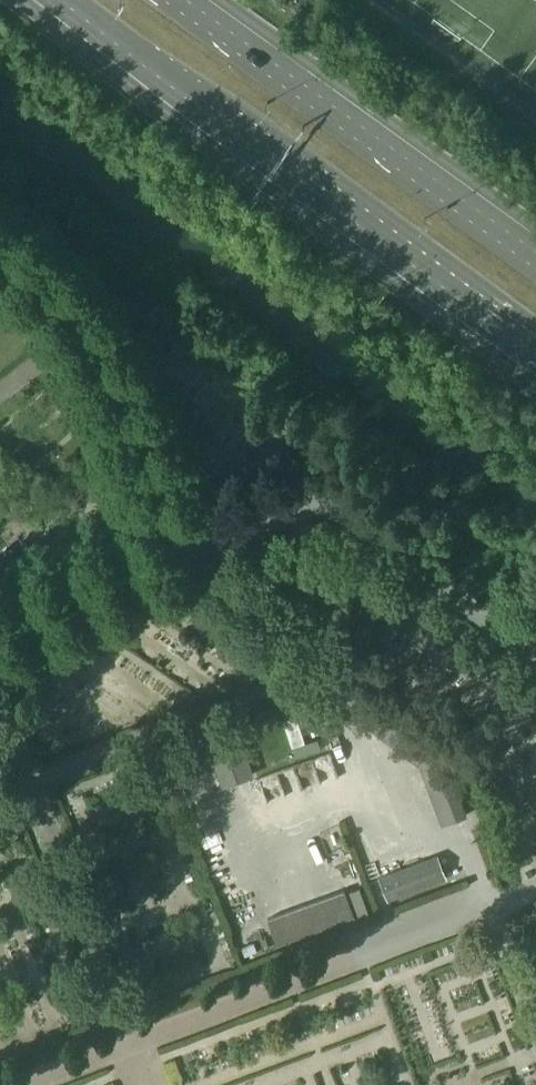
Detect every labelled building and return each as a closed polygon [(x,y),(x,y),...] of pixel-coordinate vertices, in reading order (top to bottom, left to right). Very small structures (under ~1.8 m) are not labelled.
[(437,741),(386,701),(368,726),(418,765),(436,742),(437,741)] [(221,784),(252,774),(236,731),(206,742),(221,784)] [(465,814),(436,742),(418,765),(441,823),(465,814)] [(445,876),(436,854),(391,871),(400,893),(445,876)] [(387,898),(400,893),(391,871),(378,876),(387,898)] [(353,916),(344,890),(267,918),(276,944),(353,916)]
